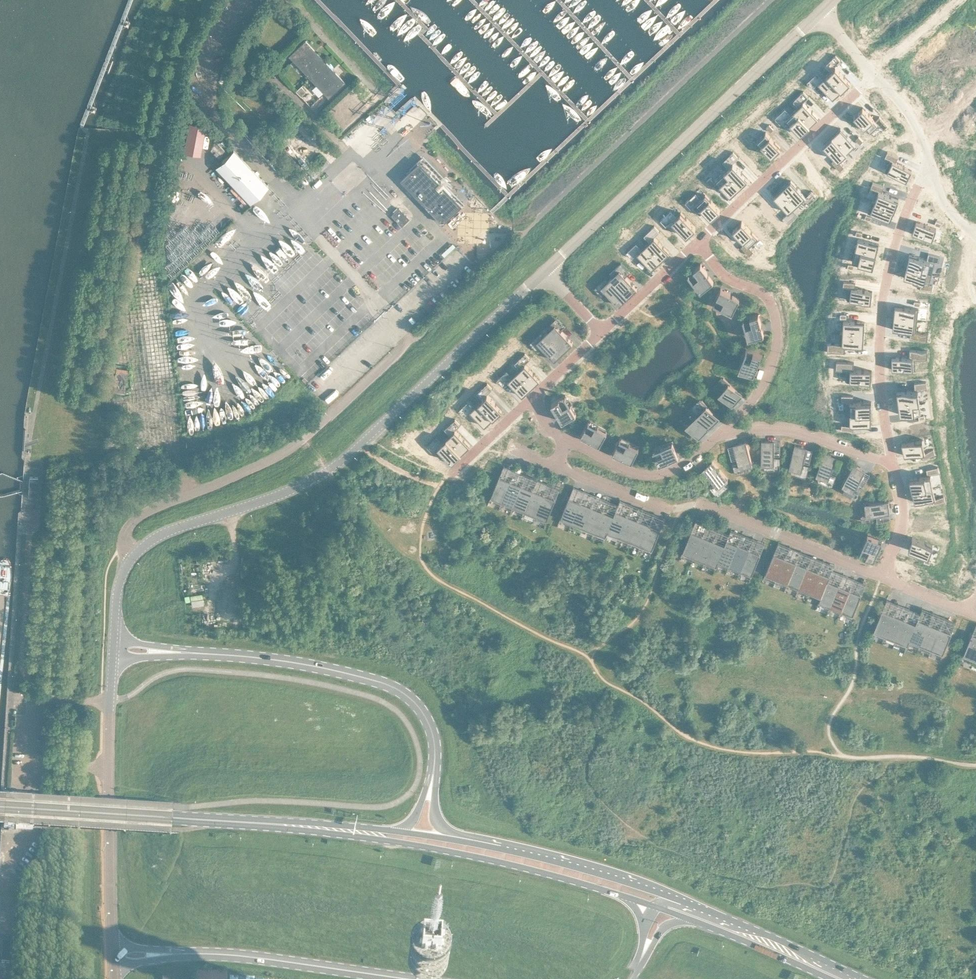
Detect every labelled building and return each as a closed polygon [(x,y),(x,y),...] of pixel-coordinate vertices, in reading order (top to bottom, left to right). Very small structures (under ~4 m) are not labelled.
[(931,15),(939,7),(933,0),(917,0),(931,15)] [(313,80),(315,83),(332,67),(312,46),(295,62),(308,76),(313,80)] [(838,64),(843,70),(846,66),(841,61),(838,64)] [(332,67),(315,83),(317,85),(331,99),(335,104),(352,88),(332,67)] [(956,77),(971,92),(975,88),(975,80),(965,68),(956,77)] [(841,72),(832,80),(847,95),(856,87),(841,72)] [(956,77),(948,85),(963,101),(971,92),(956,77)] [(832,80),(823,88),(838,104),(847,95),(832,80)] [(809,97),(806,100),(811,105),(814,103),(809,97)] [(809,108),(800,116),(815,131),(823,123),(809,108)] [(868,113),(859,121),(875,139),(884,130),(889,135),(893,131),(885,122),(880,126),(868,113)] [(800,116),(791,124),(806,139),(815,131),(800,116)] [(965,127),(975,140),(975,120),(975,119),(965,127)] [(780,123),(786,129),(789,126),(783,120),(780,123)] [(196,127),(191,157),(207,160),(212,130),(196,127)] [(846,134),(837,142),(852,157),(861,149),(846,134)] [(771,137),(762,146),(777,162),(786,153),(771,137)] [(837,142),(829,150),(841,163),(837,167),(845,176),(849,172),(843,165),(852,157),(837,142)] [(262,205),(275,192),(271,188),(269,186),(247,163),(240,156),(222,173),(257,209),(262,205)] [(741,166),(744,163),(738,157),(735,160),(741,166)] [(893,157),(890,162),(896,165),(890,176),(912,187),(917,176),(901,168),(904,162),(893,157)] [(738,168),(730,176),(744,192),(753,184),(738,168)] [(413,181),(408,186),(424,203),(441,220),(448,228),(458,219),(457,218),(459,216),(460,215),(461,214),(462,213),(462,211),(462,209),(461,208),(461,207),(460,206),(456,201),(458,200),(454,196),(449,191),(449,190),(446,193),(442,190),(444,188),(445,187),(444,185),(439,180),(433,174),(432,173),(431,172),(430,172),(429,171),(428,171),(427,171),(426,171),(425,171),(424,171),(423,172),(422,172),(420,174),(418,176),(413,181)] [(730,176),(721,185),(736,200),(744,192),(730,176)] [(721,189),(715,183),(712,186),(718,192),(721,189)] [(796,186),(788,194),(802,210),(811,201),(796,186)] [(878,188),(876,193),(884,196),(880,207),(878,206),(877,206),(900,215),(904,204),(887,197),(889,192),(878,188)] [(788,194),(779,202),(794,218),(802,210),(788,194)] [(816,196),(813,199),(819,205),(822,202),(817,196),(816,196)] [(711,200),(702,208),(716,224),(725,216),(711,200)] [(877,206),(873,217),(895,226),(900,215),(877,206)] [(414,224),(405,214),(398,220),(407,231),(414,224)] [(686,218),(677,226),(692,242),(701,233),(686,218)] [(788,223),(793,229),(796,226),(791,220),(788,223)] [(671,231),(675,228),(669,223),(666,225),(671,231)] [(738,235),(750,248),(746,252),(754,261),(759,257),(755,252),(763,244),(747,227),(738,235)] [(917,238),(938,245),(942,234),(921,227),(917,238)] [(657,234),(662,240),(665,237),(660,231),(657,234)] [(660,242),(651,250),(666,266),(674,258),(660,242)] [(863,244),(860,255),(881,260),(884,249),(863,244)] [(651,250),(642,259),(657,274),(666,266),(651,250)] [(860,255),(857,267),(878,272),(881,260),(860,255)] [(915,260),(912,271),(937,278),(940,266),(944,267),(945,261),(934,258),(932,264),(915,260)] [(693,279),(706,296),(719,286),(706,269),(693,279)] [(912,271),(909,283),(927,287),(925,293),(937,296),(938,290),(935,289),(937,278),(912,271)] [(625,275),(616,284),(633,303),(643,294),(625,275)] [(633,303),(616,284),(606,292),(624,311),(633,303)] [(849,286),(848,292),(854,293),(852,305),(876,309),(878,296),(860,294),(861,288),(849,286)] [(719,308),(738,318),(745,303),(726,293),(719,308)] [(900,311),(899,323),(923,326),(924,314),(900,311)] [(748,323),(753,343),(769,339),(764,319),(748,323)] [(899,323),(898,335),(916,337),(915,344),(933,346),(933,339),(934,337),(930,337),(922,336),(923,326),(899,323)] [(846,338),(869,340),(870,328),(849,327),(848,338),(846,338)] [(560,330),(551,338),(569,357),(578,348),(560,330)] [(569,357),(551,338),(542,347),(560,366),(569,357)] [(833,348),(833,357),(850,358),(851,351),(869,351),(869,340),(846,338),(845,349),(837,349),(833,348)] [(744,374),(759,380),(767,360),(751,354),(744,374)] [(915,362),(897,363),(897,375),(921,375),(921,363),(929,363),(933,363),(933,355),(915,355),(915,362)] [(842,367),(841,375),(845,375),(853,376),(853,387),(876,388),(877,376),(859,375),(859,368),(842,367)] [(530,370),(522,378),(536,393),(545,385),(530,370)] [(522,378),(513,386),(527,401),(536,393),(522,378)] [(505,383),(502,385),(507,391),(510,388),(505,383)] [(719,395),(738,412),(748,401),(729,383),(719,395)] [(920,394),(902,396),(904,408),(925,406),(924,394),(932,393),(931,387),(920,388),(920,394)] [(493,400),(484,408),(499,423),(507,415),(493,400)] [(557,409),(567,427),(582,419),(571,400),(557,409)] [(859,401),(847,401),(847,407),(850,407),(850,418),(877,418),(877,406),(859,406),(859,401)] [(707,405),(697,416),(715,434),(725,424),(707,405)] [(925,406),(904,408),(905,420),(926,417),(925,406)] [(484,408),(475,416),(490,431),(499,423),(484,408)] [(715,434),(697,416),(686,426),(704,444),(715,434)] [(855,430),(847,430),(847,436),(859,436),(859,430),(877,430),(877,418),(850,418),(850,419),(855,419),(855,430)] [(586,440),(605,450),(612,436),(594,426),(586,440)] [(460,436),(452,444),(466,459),(475,451),(460,436)] [(618,457),(637,467),(645,452),(625,443),(618,457)] [(452,444),(443,452),(458,467),(466,459),(452,444)] [(928,444),(907,449),(910,461),(927,457),(929,463),(940,460),(939,454),(931,456),(928,444)] [(658,454),(664,469),(684,461),(678,446),(658,454)] [(766,470),(780,470),(780,460),(786,460),(786,446),(767,446),(766,470)] [(742,464),(745,474),(758,470),(751,447),(733,452),(736,465),(742,464)] [(794,474),(807,477),(809,467),(815,468),(819,455),(800,450),(794,474)] [(821,481),(833,486),(837,476),(843,478),(848,465),(830,458),(821,481)] [(703,480),(712,490),(717,486),(724,494),(733,485),(717,467),(703,480)] [(864,489),(869,491),(876,480),(859,470),(847,491),(859,497),(864,489)] [(933,481),(915,484),(918,496),(938,492),(936,480),(944,478),(943,472),(931,475),(933,481)] [(498,503),(507,507),(507,506),(508,506),(516,485),(505,481),(494,507),(496,508),(498,503)] [(43,503),(44,483),(36,483),(35,503),(43,503)] [(509,508),(518,511),(519,511),(527,490),(516,485),(508,506),(507,506),(507,507),(505,511),(508,512),(509,508)] [(520,512),(529,516),(530,515),(538,494),(527,490),(519,511),(518,511),(516,516),(519,517),(520,512)] [(938,492),(918,496),(920,508),(938,504),(939,510),(951,507),(949,501),(941,503),(938,492)] [(532,517),(541,520),(550,499),(538,494),(530,515),(529,516),(528,520),(530,521),(532,517)] [(541,520),(539,525),(541,526),(543,521),(552,525),(561,504),(550,499),(541,520)] [(568,524),(577,528),(577,527),(578,527),(586,506),(575,502),(564,528),(566,529),(568,524)] [(579,529),(588,532),(589,532),(597,511),(586,506),(578,527),(577,527),(577,528),(575,532),(577,533),(579,529)] [(882,521),(882,527),(896,526),(894,506),(870,509),(871,522),(882,521)] [(590,533),(599,537),(599,536),(600,537),(608,516),(597,511),(589,532),(588,532),(586,537),(588,538),(590,533)] [(601,538),(610,541),(611,541),(621,515),(619,520),(608,516),(600,537),(599,536),(599,537),(597,541),(600,542),(601,538)] [(613,537),(623,541),(623,540),(624,541),(632,520),(621,515),(611,541),(610,541),(609,546),(611,547),(613,542),(611,541),(613,537)] [(625,542),(634,545),(635,545),(644,524),(632,520),(624,541),(623,540),(623,541),(621,545),(624,546),(625,542)] [(636,546),(645,550),(645,549),(646,550),(655,529),(644,524),(635,545),(634,545),(632,550),(635,551),(636,546)] [(645,549),(645,550),(644,554),(646,555),(648,551),(658,555),(666,533),(655,529),(646,550),(645,549)] [(690,558),(699,562),(699,561),(700,562),(708,540),(697,536),(686,562),(688,563),(690,558)] [(864,558),(879,564),(888,545),(873,538),(864,558)] [(701,563),(710,566),(711,566),(719,545),(708,540),(700,562),(699,561),(699,562),(697,566),(699,567),(701,563)] [(918,543),(914,555),(934,561),(938,550),(918,543)] [(712,567),(721,571),(722,571),(732,545),(730,549),(719,545),(711,566),(710,566),(708,571),(711,572),(712,567)] [(724,566),(734,571),(734,570),(735,570),(743,549),(732,545),(722,571),(721,571),(719,575),(722,576),(724,571),(722,571),(724,566)] [(737,571),(745,575),(746,575),(755,554),(743,549),(735,570),(734,570),(734,571),(732,575),(735,576),(737,571)] [(746,575),(745,575),(744,580),(746,580),(748,576),(757,580),(766,558),(755,554),(746,575)] [(773,580),(782,584),(782,583),(791,562),(779,558),(769,584),(771,584),(773,580)] [(784,585),(793,588),(802,567),(791,562),(782,583),(782,584),(780,588),(782,589),(784,585)] [(795,589),(804,593),(804,592),(805,592),(813,571),(802,567),(793,588),(791,593),(793,594),(795,589)] [(806,594),(815,597),(816,597),(824,576),(813,571),(805,592),(804,592),(804,593),(802,597),(804,598),(806,594)] [(826,602),(824,606),(825,606),(835,580),(824,576),(816,597),(815,597),(813,602),(816,603),(817,598),(826,602)] [(827,607),(835,611),(836,611),(845,590),(834,585),(836,581),(835,580),(825,606),(824,606),(822,611),(825,612),(827,607)] [(838,612),(846,616),(847,615),(856,594),(845,590),(836,611),(835,611),(834,615),(836,616),(838,612)] [(847,615),(846,616),(845,620),(847,621),(849,616),(858,620),(867,599),(856,594),(847,615)] [(881,637),(890,641),(890,640),(891,640),(899,619),(888,615),(877,641),(879,642),(881,637)] [(892,642),(901,645),(902,645),(910,624),(899,619),(891,640),(890,640),(890,641),(888,645),(891,646),(892,642)] [(904,646),(912,650),(913,649),(913,650),(923,624),(923,623),(921,628),(910,624),(902,645),(901,645),(899,650),(902,651),(904,646)] [(915,645),(926,650),(926,649),(935,628),(923,624),(913,650),(913,649),(912,650),(911,654),(913,655),(915,650),(913,650),(915,645)] [(928,650),(937,654),(946,633),(935,628),(926,649),(926,650),(924,654),(926,655),(928,650)] [(937,654),(935,658),(937,659),(939,655),(948,659),(957,637),(946,633),(937,654)] [(975,663),(975,642),(967,664),(969,665),(971,661),(975,663)] [(14,957),(15,937),(7,937),(6,957),(14,957)] [(201,978),(214,978),(232,978),(232,967),(214,966),(201,966),(201,978)]
